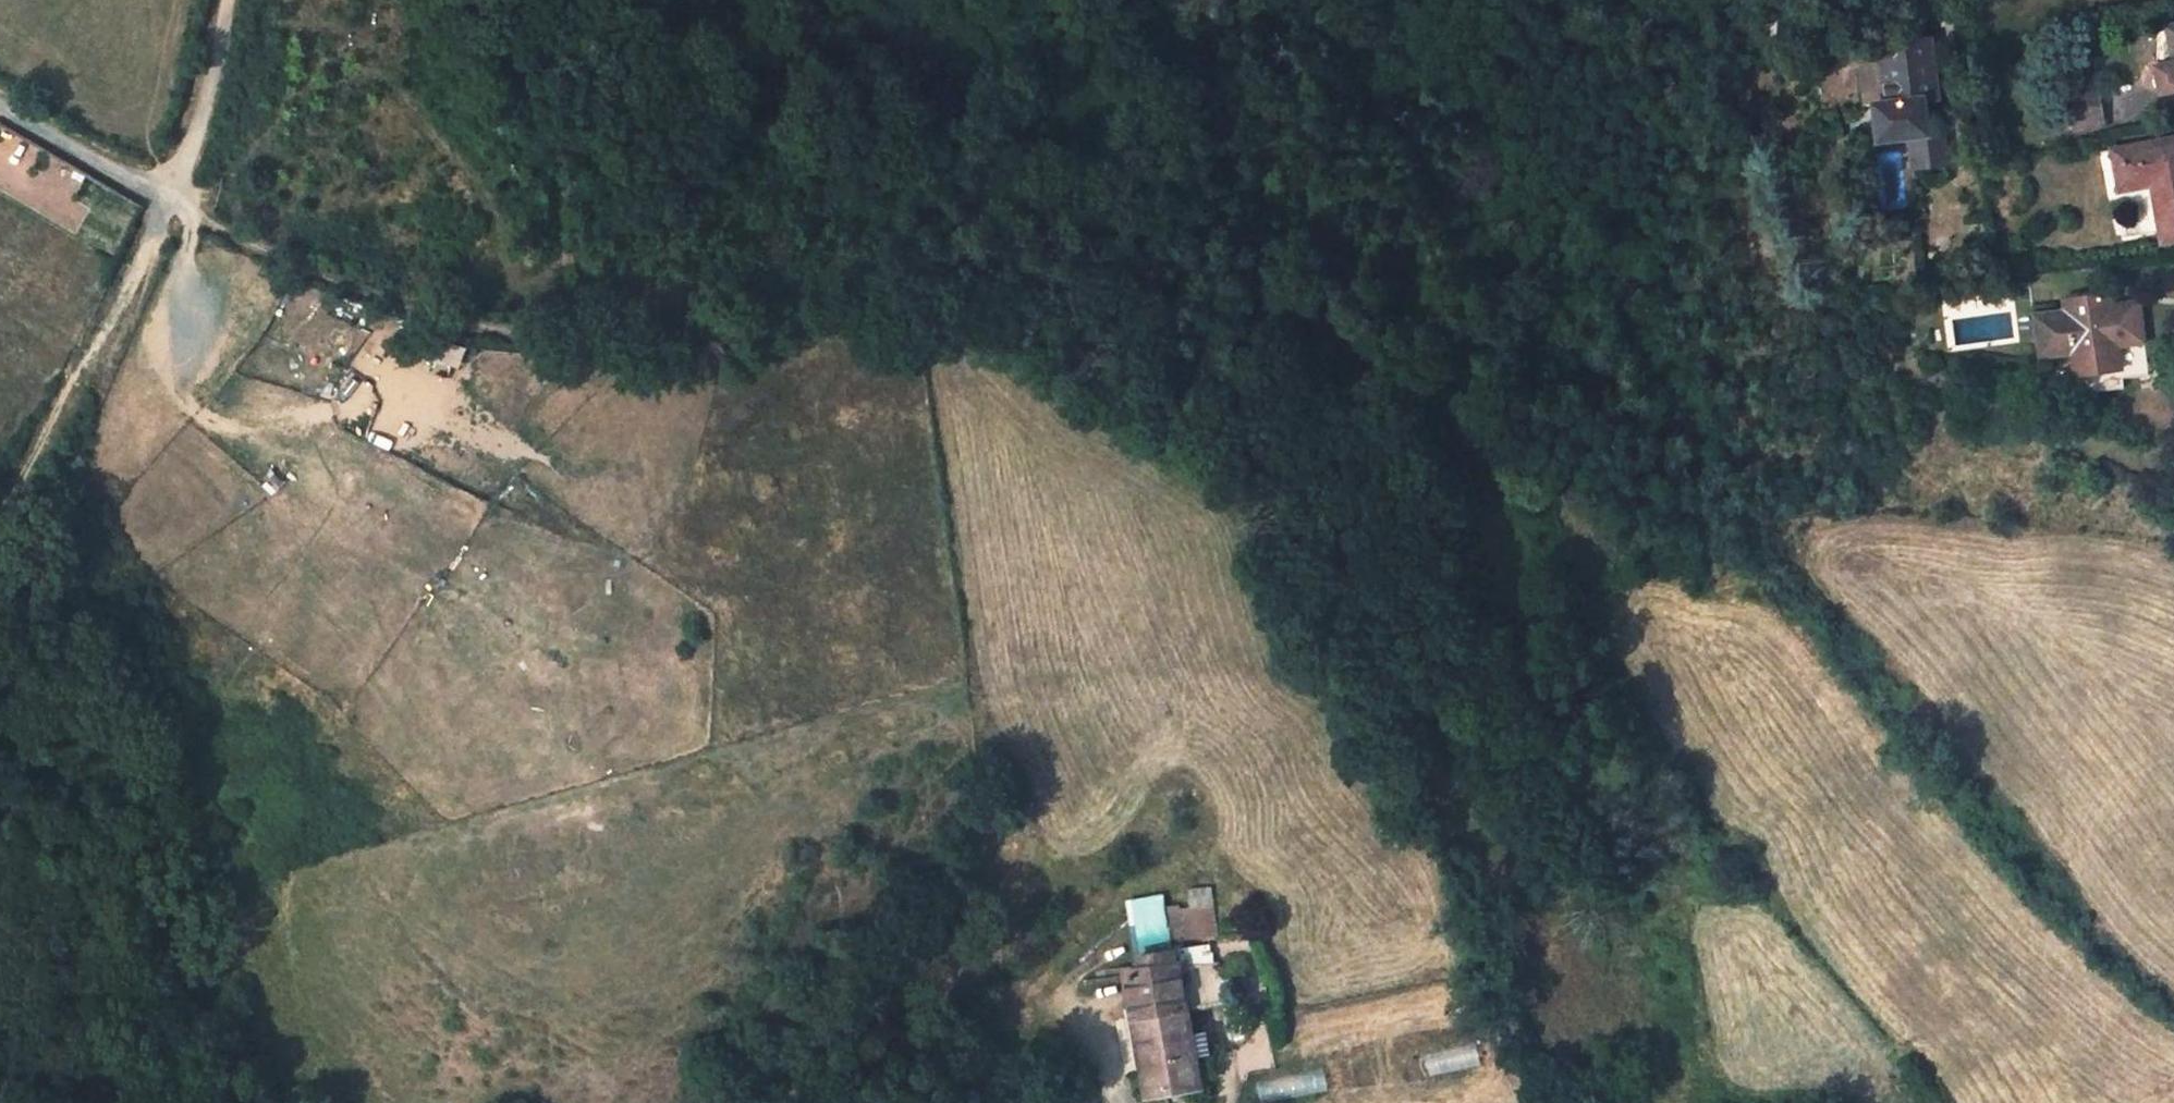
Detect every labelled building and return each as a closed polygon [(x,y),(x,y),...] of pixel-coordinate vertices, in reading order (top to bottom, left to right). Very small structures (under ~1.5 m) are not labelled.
[(2167,28),(2167,29),(2173,62),(2155,66),(2153,66),(2160,93),(2173,90),(2173,27),(2167,28)] [(2157,31),(2155,66),(2173,62),(2167,29),(2157,31)] [(1937,100),(1930,41),(1880,47),(1883,66),(1861,68),(1866,105),(1872,104),(1877,142),(1911,138),(1928,136),(1924,102),(1937,100)] [(1880,47),(1858,49),(1861,68),(1883,66),(1880,47)] [(2076,133),(2103,129),(2100,112),(2097,93),(2070,98),(2058,99),(2061,118),(2067,117),(2068,122),(2074,121),(2076,133)] [(1911,138),(1914,167),(1945,163),(1942,134),(1928,136),(1911,138)] [(2000,136),(1989,138),(1991,148),(2002,146),(2000,136)] [(2173,155),(2173,139),(2160,142),(2163,157),(2173,155)] [(2163,242),(2173,240),(2173,155),(2163,157),(2160,142),(2113,150),(2120,191),(2152,185),(2163,242)] [(2065,312),(2035,316),(2040,357),(2072,352),(2118,346),(2113,307),(2111,295),(2064,302),(2065,312)] [(2138,303),(2113,307),(2118,346),(2122,369),(2123,379),(2149,375),(2138,303)] [(2072,352),(2076,376),(2122,369),(2118,346),(2072,352)] [(1897,349),(1888,350),(1890,371),(1900,370),(1897,349)] [(2122,369),(2076,376),(2078,394),(2124,388),(2123,379),(2122,369)] [(1189,888),(1190,904),(1171,906),(1173,939),(1218,936),(1215,886),(1189,888)] [(1178,951),(1139,956),(1141,966),(1126,969),(1142,1089),(1196,1081),(1188,1012),(1228,1007),(1222,960),(1179,965),(1178,951)]
